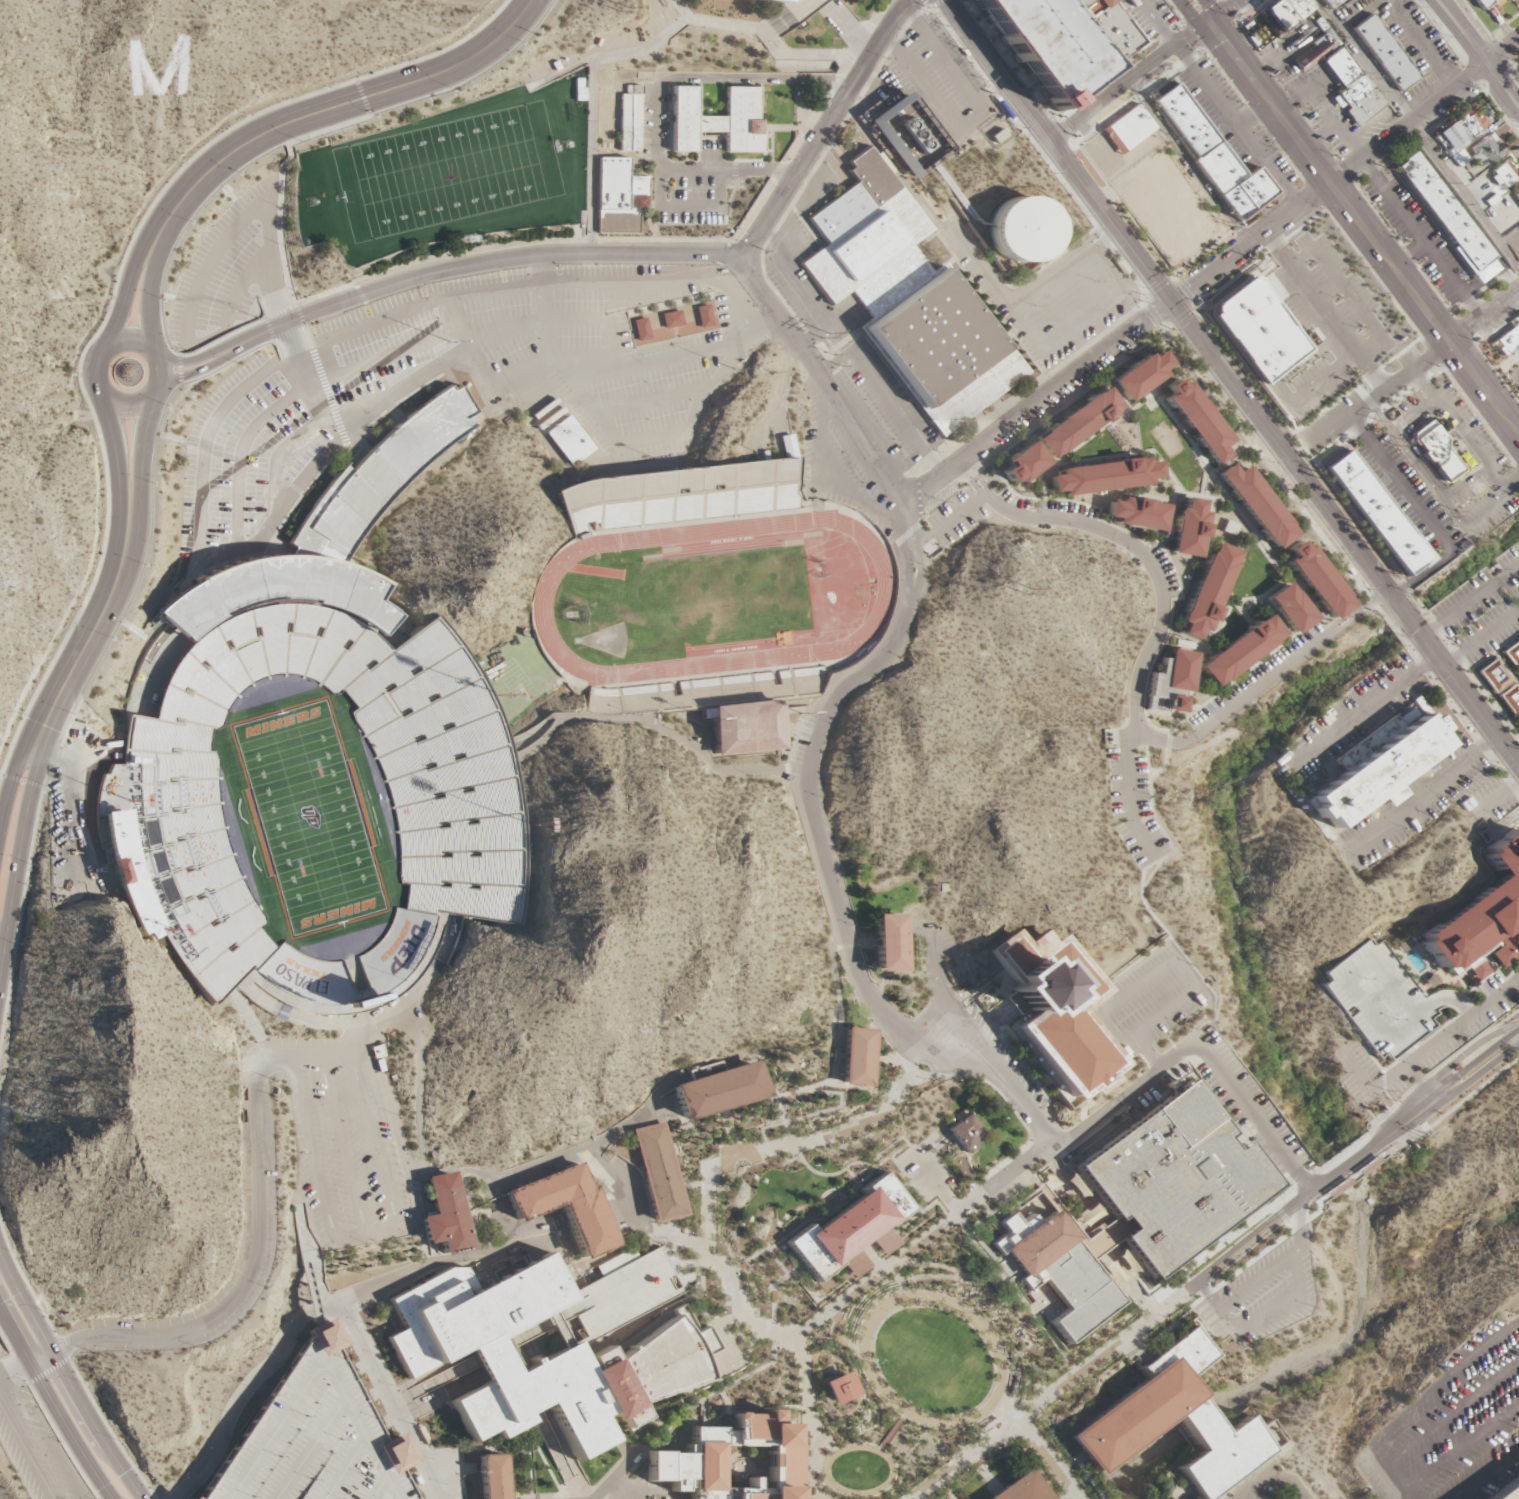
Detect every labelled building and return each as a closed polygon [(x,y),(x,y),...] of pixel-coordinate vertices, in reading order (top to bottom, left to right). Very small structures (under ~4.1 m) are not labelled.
[(1053,108),(971,0),(1060,0),(1110,66),(1078,89),(1053,108)] [(1146,44),(1113,0),(1073,0),(1120,63),(1146,44)] [(1256,11),(1276,38),(1315,9),(1309,0),(1271,0),(1256,11)] [(1344,0),(1321,0),(1330,11),(1344,0)] [(1483,13),(1502,0),(1473,0),(1483,13)] [(1417,78),(1371,14),(1351,29),(1398,92),(1417,78)] [(1294,63),(1302,72),(1337,41),(1329,32),(1294,63)] [(1341,47),(1361,75),(1342,89),(1322,62),(1341,47)] [(1361,125),(1338,95),(1365,75),(1388,105),(1361,125)] [(1151,101),(1175,83),(1244,177),(1271,157),(1287,179),(1286,185),(1238,221),(1151,101)] [(621,152),(640,152),(640,86),(621,85),(621,152)] [(727,87),(726,117),(697,117),(697,86),(673,86),(672,152),(696,152),(696,133),(725,133),(725,153),(761,153),(762,87),(727,87)] [(914,180),(870,122),(909,92),(953,150),(914,180)] [(1139,103),(1158,128),(1121,155),(1102,131),(1139,103)] [(1490,135),(1463,155),(1459,149),(1486,130),(1477,118),(1470,108),(1444,127),(1445,128),(1433,137),(1456,168),(1467,159),(1476,171),(1502,152),(1490,135)] [(941,438),(1027,372),(944,263),(932,272),(912,245),(931,231),(868,147),(847,163),(852,169),(847,172),(857,184),(808,221),(827,245),(800,266),(832,308),(851,293),(872,320),(859,330),(941,438)] [(1416,151),(1496,256),(1491,260),(1499,270),(1479,285),(1478,284),(1451,249),(1455,246),(1394,167),(1416,151)] [(597,234),(637,235),(637,210),(646,210),(647,177),(629,177),(629,158),(598,158),(597,234)] [(1517,177),(1506,161),(1485,175),(1497,192),(1517,177)] [(1510,195),(1518,207),(1518,188),(1510,195)] [(1034,260),(1043,254),(1050,247),(1054,237),(1055,227),(1052,217),(1047,209),(1040,202),(1030,198),(1020,197),(1010,200),(1002,205),(994,213),(990,224),(991,235),(994,246),(1002,254),(1011,260),(1022,262),(1034,260)] [(1215,314),(1215,312),(1215,310),(1215,308),(1216,306),(1249,281),(1251,280),(1254,280),(1256,280),(1258,281),(1311,350),(1266,385),(1213,316),(1215,314)] [(709,305),(696,308),(700,328),(713,325),(709,305)] [(681,310),(662,314),(665,329),(684,325),(681,310)] [(646,318),(634,320),(638,341),(651,339),(646,318)] [(1518,321),(1489,342),(1500,356),(1518,342),(1518,322),(1518,321)] [(1112,382),(1128,404),(1165,376),(1162,371),(1170,365),(1161,352),(1151,359),(1148,355),(1112,382)] [(1187,382),(1181,386),(1176,380),(1166,388),(1171,395),(1165,399),(1215,465),(1228,455),(1222,448),(1231,441),(1187,382)] [(378,634),(395,615),(374,601),(385,583),(369,575),(352,566),(343,563),(356,541),(365,530),(373,520),(390,500),(401,487),(415,474),(430,460),(441,451),(475,426),(469,416),(475,412),(459,387),(452,391),(449,386),(428,400),(409,415),(391,430),(380,440),(370,450),(362,458),(351,471),(344,465),(332,480),(321,494),(310,508),(300,523),(293,535),(288,544),(293,547),(288,554),(287,556),(282,557),(275,557),(267,558),(257,559),(248,560),(240,562),(231,565),(222,568),(213,571),(205,575),(195,580),(195,581),(189,585),(182,589),(173,597),(164,604),(154,614),(184,642),(199,630),(211,621),(220,616),(220,612),(229,608),(238,604),(247,600),(257,598),(266,596),(277,594),(277,597),(293,597),(306,598),(313,599),(312,602),(325,605),(337,609),(347,614),(358,620),(368,627),(378,634)] [(1038,440),(1051,458),(1060,452),(1061,453),(1101,424),(1102,425),(1113,417),(1112,414),(1121,407),(1106,387),(1097,394),(1096,393),(1085,400),(1086,402),(1045,432),(1047,433),(1038,440)] [(568,416),(545,434),(572,467),(595,449),(568,416)] [(1430,421),(1444,439),(1443,448),(1460,470),(1444,482),(1431,461),(1428,463),(1421,454),(1424,453),(1417,445),(1415,446),(1411,441),(1412,434),(1430,421)] [(789,434),(778,437),(782,458),(794,456),(789,434)] [(1008,468),(1002,472),(1011,483),(1017,478),(1021,483),(1048,463),(1032,441),(1003,463),(1008,468)] [(1348,450),(1428,558),(1405,575),(1324,469),(1348,450)] [(793,458),(595,480),(579,482),(564,486),(552,492),(567,523),(574,537),(587,533),(585,524),(592,522),(594,531),(811,507),(810,501),(805,501),(797,491),(793,458)] [(1151,485),(1150,480),(1161,478),(1159,461),(1147,463),(1146,458),(1134,460),(1134,458),(1121,460),(1121,461),(1060,469),(1061,475),(1050,476),(1052,493),(1063,491),(1064,496),(1151,485)] [(1267,541),(1269,540),(1276,549),(1295,535),(1288,526),(1290,525),(1246,466),(1237,473),(1231,465),(1218,475),(1267,541)] [(1162,531),(1167,506),(1148,502),(1148,501),(1135,499),(1134,500),(1122,498),(1121,503),(1111,501),(1108,517),(1119,518),(1118,524),(1162,531)] [(1198,558),(1201,538),(1203,539),(1206,525),(1204,525),(1206,513),(1201,512),(1203,501),(1187,499),(1185,510),(1180,509),(1172,553),(1198,558)] [(1334,620),(1353,606),(1346,597),(1347,596),(1309,544),(1304,548),(1299,541),(1287,550),(1292,557),(1287,561),(1326,613),(1327,612),(1334,620)] [(1238,553),(1216,543),(1212,553),(1210,552),(1181,622),(1186,624),(1182,634),(1197,641),(1201,630),(1206,632),(1210,622),(1213,624),(1219,610),(1216,609),(1235,563),(1234,563),(1238,553)] [(1268,598),(1275,607),(1274,608),(1294,636),(1316,619),(1295,591),(1294,592),(1287,583),(1268,598)] [(208,1005),(203,1000),(195,990),(186,976),(179,967),(173,957),(168,949),(161,935),(152,940),(146,930),(136,935),(127,916),(121,902),(115,885),(112,886),(105,861),(109,860),(106,845),(103,832),(99,813),(122,810),(121,800),(120,790),(119,775),(119,757),(120,742),(121,730),(124,715),(153,719),(154,713),(156,705),(158,697),(161,688),(166,679),(170,671),(175,664),(180,657),(186,649),(193,642),(200,636),(207,630),(214,626),(221,621),(228,618),(235,614),(243,611),(253,609),(262,607),(273,605),(283,605),(294,605),(304,605),(313,607),(322,609),(332,613),(343,617),(351,621),(361,627),(371,633),(379,641),(388,651),(427,616),(437,628),(447,641),(459,657),(469,675),(486,706),(493,721),(499,738),(502,745),(505,755),(507,762),(512,778),(517,803),(521,830),(522,855),(522,878),(521,901),(517,925),(465,917),(461,932),(456,948),(448,964),(435,956),(431,963),(421,975),(412,985),(399,995),(385,1003),(374,1008),(363,1012),(351,1014),(338,1016),(321,1015),(309,1014),(294,1009),(279,1003),(273,1016),(261,1009),(246,998),(232,984),(208,1005)] [(1284,635),(1269,614),(1259,621),(1258,620),(1247,629),(1248,630),(1208,660),(1209,661),(1201,667),(1214,686),(1223,679),(1224,681),(1275,643),(1275,642),(1284,635)] [(1518,676),(1518,639),(1501,652),(1518,676)] [(1148,709),(1167,712),(1167,711),(1182,714),(1184,698),(1182,698),(1183,691),(1191,692),(1197,653),(1170,649),(1169,659),(1163,657),(1160,674),(1152,673),(1148,696),(1150,696),(1148,709)] [(1477,671),(1493,694),(1511,681),(1495,659),(1477,671)] [(1514,684),(1497,695),(1518,728),(1518,692),(1514,684)] [(709,708),(709,710),(714,756),(781,749),(776,701),(709,708)] [(1334,830),(1382,795),(1390,806),(1408,794),(1399,782),(1446,746),(1437,733),(1442,729),(1432,716),(1427,720),(1423,714),(1312,798),(1319,807),(1315,810),(1322,820),(1325,817),(1334,830)] [(1517,835),(1518,833),(1518,965),(1517,962),(1514,965),(1511,960),(1499,969),(1488,954),(1497,948),(1495,945),(1478,958),(1489,972),(1476,981),(1466,967),(1454,976),(1450,971),(1448,973),(1445,968),(1441,971),(1421,945),(1425,942),(1421,938),(1501,878),(1486,858),(1490,855),(1487,851),(1514,831),(1517,835)] [(876,915),(903,916),(903,970),(882,970),(875,970),(876,915)] [(987,951),(1015,930),(1024,943),(1041,930),(1050,942),(1060,935),(1101,991),(1075,1011),(1115,1065),(1102,1075),(1105,1080),(1084,1095),(1081,1090),(1067,1101),(1012,1027),(1025,1017),(1022,1012),(1018,1016),(1005,998),(1009,995),(1005,989),(1011,984),(987,951)] [(845,1028),(872,1030),(867,1086),(841,1084),(845,1028)] [(671,1086),(681,1121),(688,1119),(724,1109),(765,1097),(755,1062),(724,1071),(722,1062),(690,1072),(692,1080),(671,1086)] [(1075,1167),(1116,1221),(1121,1217),(1125,1222),(1131,1230),(1120,1238),(1145,1272),(1151,1280),(1276,1186),(1244,1143),(1233,1151),(1224,1139),(1229,1135),(1189,1082),(1075,1167)] [(948,1129),(970,1112),(991,1139),(968,1156),(948,1129)] [(663,1122),(632,1130),(653,1222),(685,1215),(679,1188),(666,1132),(663,1122)] [(504,1192),(579,1163),(589,1188),(594,1186),(617,1246),(582,1260),(561,1205),(516,1222),(504,1192)] [(886,1173),(859,1192),(861,1196),(839,1213),(814,1230),(811,1225),(786,1243),(802,1264),(816,1283),(840,1265),(837,1263),(839,1262),(856,1249),(862,1244),(869,1239),(886,1226),(888,1229),(913,1210),(899,1190),(886,1173)] [(428,1179),(452,1175),(466,1249),(443,1253),(440,1239),(426,1242),(421,1219),(435,1216),(428,1179)] [(991,1245),(1000,1256),(1004,1253),(1022,1276),(1017,1280),(1026,1291),(1042,1279),(1065,1310),(1049,1322),(1066,1344),(1121,1302),(1114,1293),(1074,1242),(1078,1239),(1056,1210),(1038,1223),(1033,1216),(1021,1225),(1013,1214),(1000,1224),(1007,1233),(991,1245)] [(888,1229),(892,1234),(900,1244),(883,1257),(874,1247),(869,1239),(886,1226),(888,1229)] [(617,1354),(677,1317),(684,1324),(692,1334),(705,1328),(716,1350),(705,1355),(710,1380),(643,1407),(650,1421),(621,1435),(616,1425),(609,1428),(605,1421),(617,1444),(573,1466),(544,1408),(536,1411),(531,1414),(536,1425),(496,1445),(492,1437),(470,1447),(448,1402),(483,1385),(467,1352),(409,1381),(387,1337),(403,1329),(389,1300),(449,1269),(467,1268),(478,1289),(549,1252),(569,1292),(662,1244),(687,1292),(581,1347),(585,1356),(611,1343),(617,1354)] [(856,1249),(869,1267),(852,1280),(839,1262),(856,1249)] [(401,1472),(415,1498),(199,1498),(307,1340),(302,1331),(313,1325),(329,1317),(344,1345),(337,1348),(384,1438),(400,1429),(418,1463),(401,1472)] [(1139,1367),(1146,1377),(1066,1436),(1095,1475),(1175,1415),(1202,1451),(1178,1468),(1201,1498),(1209,1498),(1274,1451),(1248,1416),(1225,1433),(1198,1397),(1200,1396),(1187,1378),(1215,1357),(1193,1327),(1139,1367)] [(822,1382),(833,1405),(857,1395),(846,1372),(835,1377),(822,1382)] [(792,1490),(792,1498),(692,1498),(692,1489),(673,1489),(673,1480),(648,1479),(648,1452),(669,1452),(669,1457),(692,1457),(692,1428),(723,1428),(723,1432),(732,1432),(732,1411),(776,1411),(776,1424),(790,1424),(790,1445),(800,1445),(800,1490),(792,1490)] [(565,1463),(556,1443),(546,1447),(555,1468),(565,1463)] [(504,1453),(507,1498),(482,1498),(479,1455),(504,1453)] [(1026,1470),(987,1498),(1048,1498),(1026,1470)] [(1489,1498),(1518,1498),(1518,1476),(1489,1498)]
